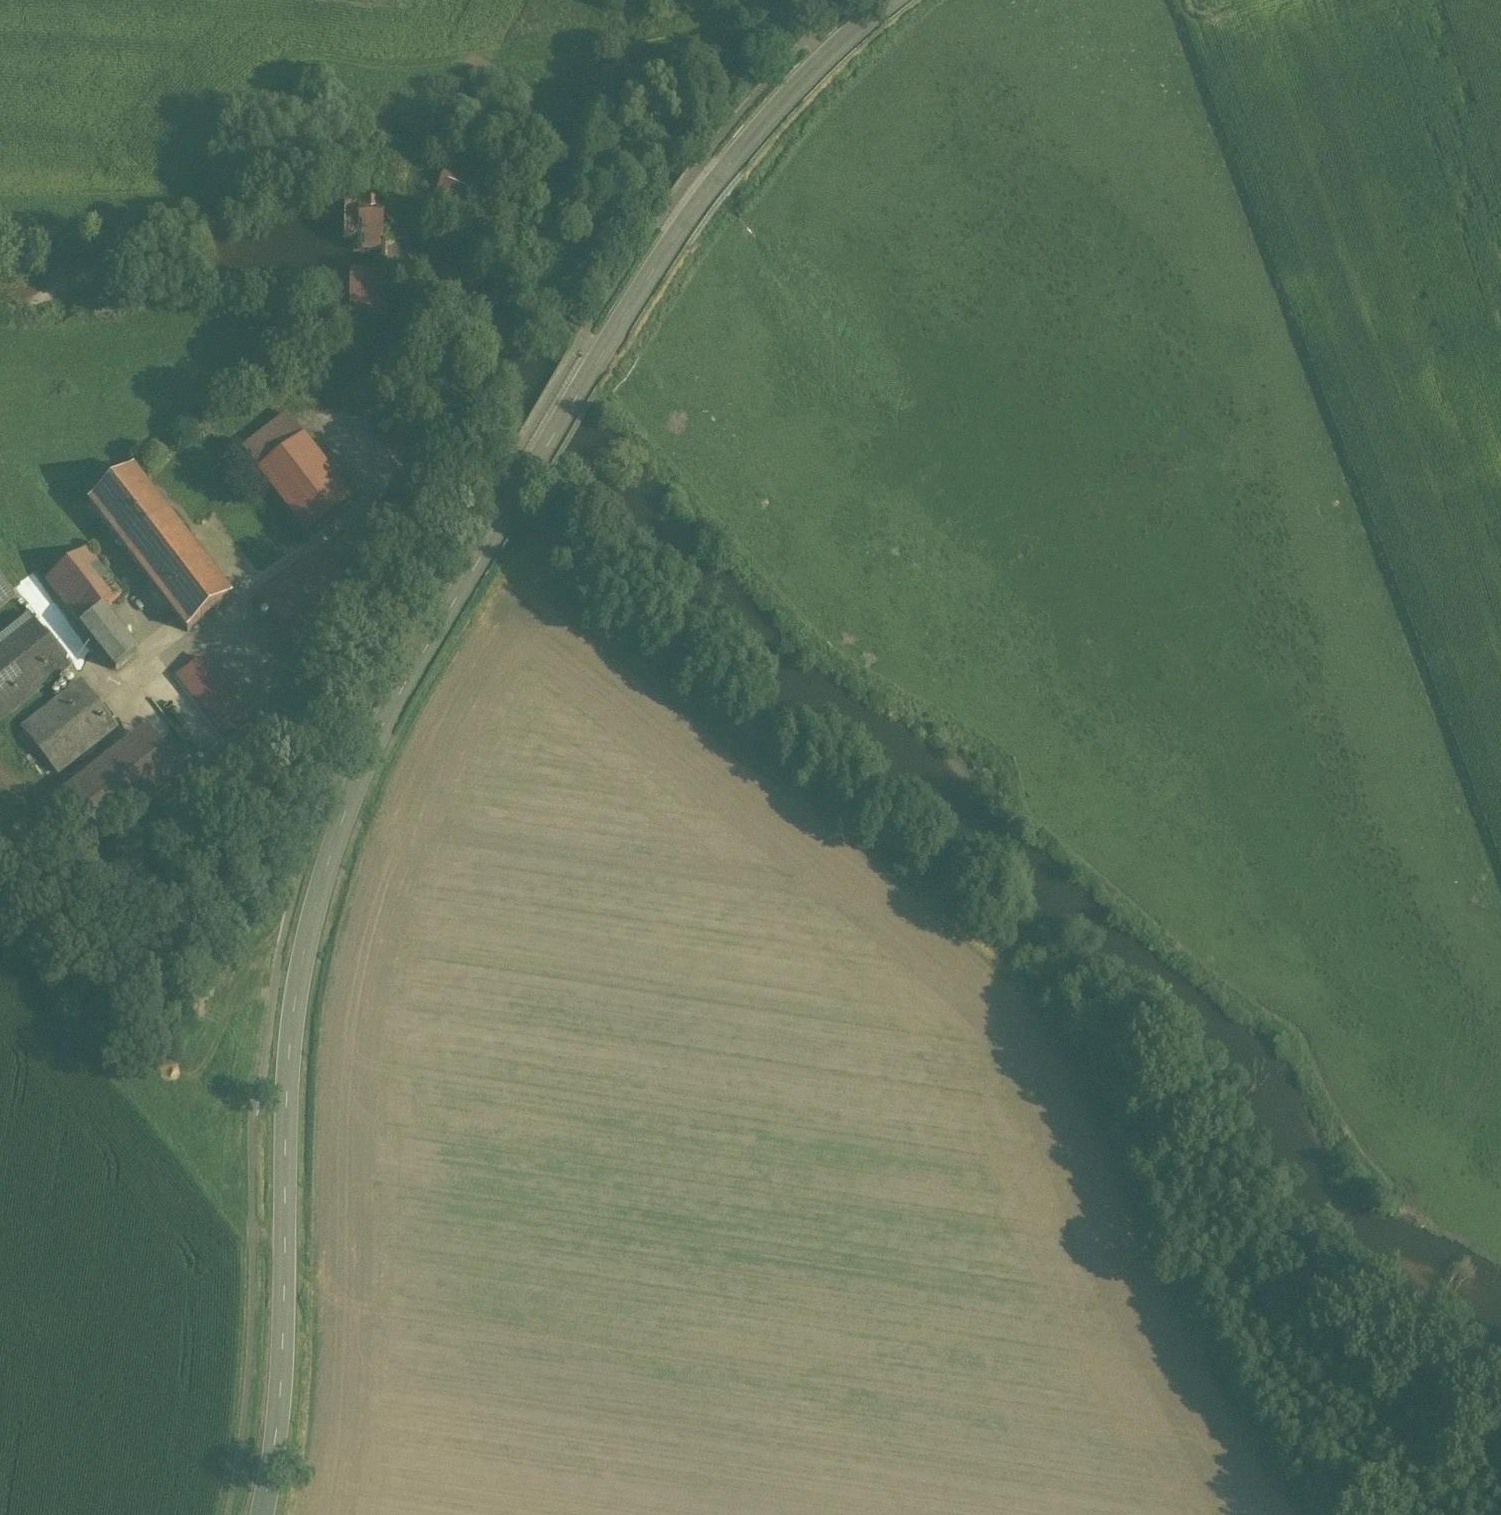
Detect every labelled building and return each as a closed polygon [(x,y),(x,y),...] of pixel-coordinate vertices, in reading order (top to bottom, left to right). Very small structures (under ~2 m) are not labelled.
[(477,185),(445,172),(435,195),(466,208),(477,185)] [(383,238),(384,208),(344,207),(344,222),(344,237),(353,238),(353,247),(380,248),(380,238),(383,238)] [(384,274),(355,273),(351,288),(353,319),(383,320),(384,274)] [(302,436),(259,470),(309,534),(352,500),(302,436)] [(126,552),(170,518),(133,472),(89,506),(126,552)] [(232,599),(170,518),(126,552),(188,632),(232,599)] [(122,596),(86,551),(47,582),(117,670),(136,654),(102,612),(122,596)] [(14,596),(0,579),(0,607),(14,596)] [(0,639),(0,723),(70,668),(29,616),(0,639)] [(201,659),(176,678),(223,739),(248,720),(201,659)] [(82,684),(23,730),(58,775),(117,729),(82,684)] [(148,730),(53,805),(88,849),(183,774),(148,730)]
